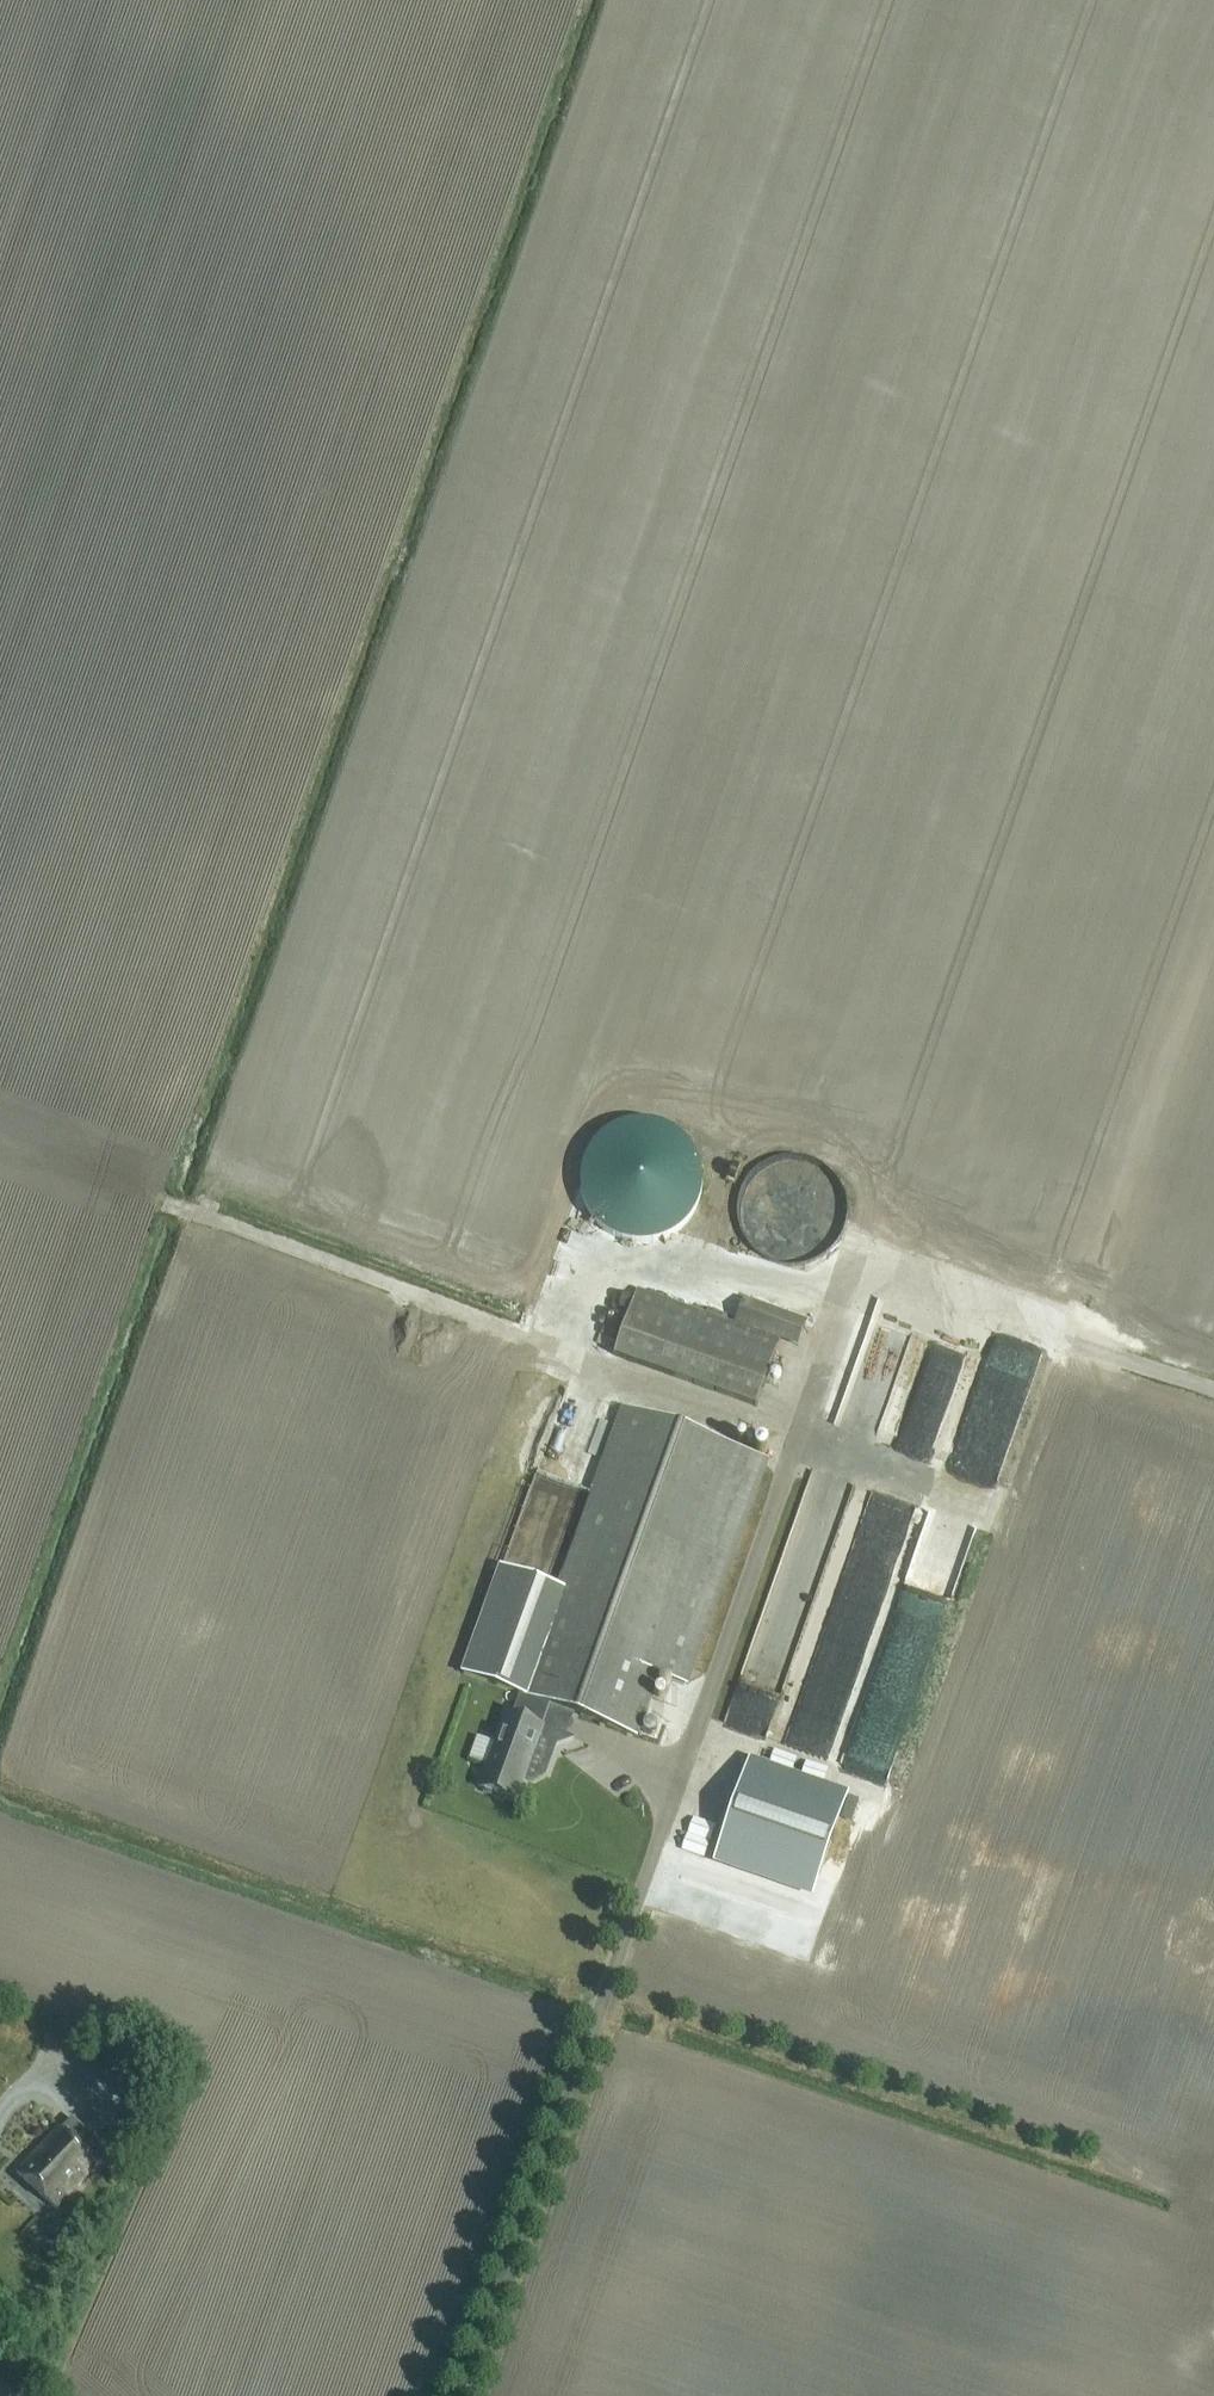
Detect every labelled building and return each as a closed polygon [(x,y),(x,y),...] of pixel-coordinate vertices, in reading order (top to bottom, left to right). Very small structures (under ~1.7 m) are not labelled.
[(750,1162),(752,1249),(839,1247),(837,1160),(750,1162)] [(654,1371),(756,1408),(780,1340),(734,1323),(638,1288),(613,1356),(654,1371)] [(742,1299),(734,1323),(780,1340),(799,1347),(807,1322),(742,1299)] [(894,1323),(888,1342),(892,1343),(889,1353),(907,1359),(917,1330),(894,1323)] [(896,1398),(899,1381),(892,1380),(893,1376),(862,1369),(857,1390),(896,1398)] [(553,1589),(501,1570),(463,1675),(518,1695),(519,1695),(501,1743),(496,1741),(479,1789),(516,1802),(524,1781),(534,1784),(546,1775),(555,1746),(565,1746),(576,1716),(637,1737),(659,1675),(687,1686),(771,1464),(740,1452),(618,1409),(553,1589)] [(815,1670),(787,1741),(831,1758),(858,1687),(815,1670)] [(889,1773),(910,1723),(876,1709),(855,1759),(889,1773)] [(711,1864),(809,1899),(847,1794),(749,1759),(711,1864)] [(97,2165),(59,2130),(18,2174),(56,2210),(97,2165)]
